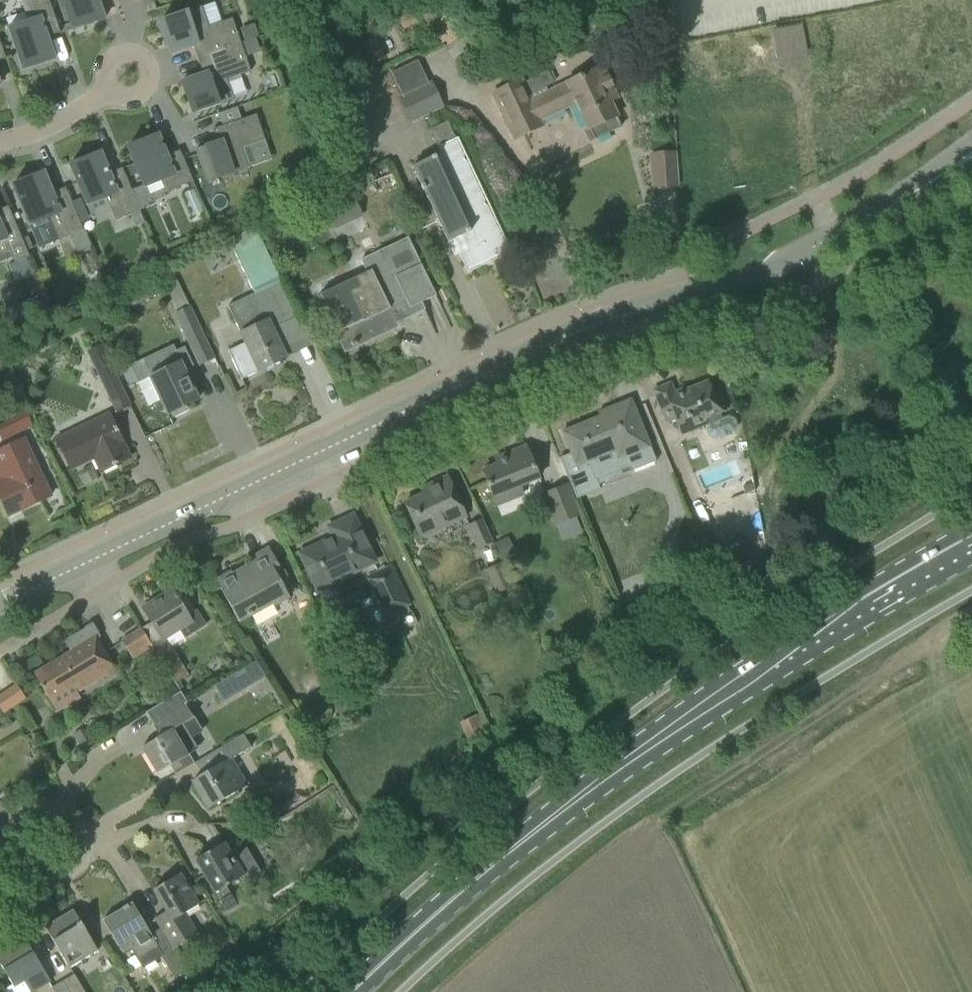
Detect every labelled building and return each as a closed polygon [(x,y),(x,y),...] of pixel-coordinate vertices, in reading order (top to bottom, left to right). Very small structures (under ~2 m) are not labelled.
[(8,29),(22,70),(55,59),(47,37),(60,33),(49,0),(20,0),(28,22),(8,29)] [(72,30),(104,19),(98,0),(61,0),(72,30)] [(193,48),(197,59),(241,43),(232,19),(208,27),(201,7),(160,21),(171,54),(193,48)] [(690,38),(693,56),(697,76),(744,67),(740,42),(773,36),(778,65),(806,60),(796,11),(769,16),(770,23),(737,30),(737,29),(690,38)] [(413,14),(400,20),(404,30),(417,24),(413,14)] [(254,24),(241,29),(245,41),(258,36),(254,24)] [(254,39),(241,43),(245,56),(258,52),(254,39)] [(241,43),(197,59),(203,74),(181,82),(192,115),(234,100),(227,80),(251,72),(245,56),(241,43)] [(492,93),(506,121),(514,139),(542,126),(540,120),(577,102),(595,140),(620,127),(608,102),(616,98),(610,87),(611,86),(607,76),(605,77),(600,67),(566,83),(548,92),(545,87),(553,84),(547,72),(522,83),(521,80),(492,93)] [(400,98),(411,122),(442,107),(431,83),(400,98)] [(195,150),(206,183),(248,168),(241,148),(265,140),(256,115),(212,130),(217,143),(195,150)] [(193,182),(179,151),(167,156),(158,135),(126,148),(143,189),(163,180),(168,192),(193,182)] [(440,153),(412,166),(448,242),(452,241),(467,273),(511,253),(457,138),(438,147),(440,153)] [(105,198),(115,222),(140,211),(122,168),(109,174),(100,153),(69,166),(86,206),(105,198)] [(652,155),(654,187),(676,186),(674,154),(652,155)] [(370,170),(374,181),(393,173),(388,162),(370,170)] [(48,218),(58,241),(71,236),(83,231),(65,188),(52,193),(43,172),(12,185),(29,226),(48,218)] [(363,217),(349,188),(317,202),(331,232),(363,217)] [(193,190),(182,194),(192,216),(202,212),(193,190)] [(8,206),(0,210),(0,256),(9,252),(14,263),(27,257),(29,256),(8,206)] [(227,306),(245,343),(228,351),(241,380),(286,359),(272,330),(297,318),(280,281),(254,228),(228,240),(254,294),(227,306)] [(83,231),(71,236),(78,253),(90,248),(83,231)] [(317,297),(328,319),(344,353),(345,353),(344,350),(352,346),(352,347),(357,345),(373,338),(374,340),(395,329),(386,311),(389,310),(389,309),(406,301),(410,308),(435,296),(407,238),(360,261),(366,273),(338,287),(340,291),(322,300),(320,296),(317,297)] [(14,263),(9,265),(16,282),(34,275),(27,257),(14,263)] [(188,308),(189,308),(175,278),(163,284),(178,313),(175,314),(200,365),(213,359),(188,308)] [(155,283),(116,302),(121,313),(160,294),(155,283)] [(33,298),(23,302),(30,316),(40,312),(33,298)] [(195,371),(184,347),(174,352),(172,346),(142,361),(150,378),(138,383),(149,406),(160,400),(167,415),(197,401),(185,375),(195,371)] [(10,375),(0,353),(0,379),(10,375)] [(128,406),(105,356),(92,362),(116,412),(128,406)] [(707,424),(705,420),(707,419),(709,424),(706,430),(709,436),(715,438),(719,437),(720,439),(731,435),(730,433),(734,431),(737,425),(734,418),(728,416),(722,418),(720,414),(726,411),(719,395),(714,397),(708,381),(684,391),(683,389),(674,393),(670,384),(653,391),(667,424),(676,421),(682,435),(707,424)] [(606,414),(562,432),(575,465),(621,446),(625,454),(649,445),(630,400),(604,410),(606,414)] [(24,412),(0,423),(0,435),(2,440),(31,426),(24,412)] [(56,440),(71,471),(95,459),(101,472),(130,458),(108,415),(56,440)] [(24,440),(0,451),(0,478),(2,482),(0,483),(0,498),(8,516),(50,496),(24,440)] [(508,461),(482,472),(496,506),(523,495),(520,487),(539,479),(526,447),(505,455),(508,461)] [(404,503),(412,522),(420,538),(465,517),(447,477),(431,484),(433,490),(404,503)] [(544,495),(556,526),(582,515),(570,485),(544,495)] [(328,527),(333,538),(300,554),(316,589),(374,562),(353,516),(328,527)] [(468,526),(478,548),(492,542),(482,520),(468,526)] [(276,607),(290,599),(284,589),(290,585),(279,567),(269,550),(249,561),(250,563),(218,581),(228,598),(239,618),(242,623),(274,604),(276,607)] [(486,569),(496,594),(513,586),(502,562),(486,569)] [(369,577),(386,614),(408,603),(390,567),(369,577)] [(205,625),(196,611),(187,616),(182,608),(171,591),(143,609),(151,623),(141,629),(175,683),(190,673),(172,647),(168,641),(171,639),(169,635),(178,629),(184,638),(205,625)] [(412,615),(402,619),(406,629),(417,624),(412,615)] [(70,653),(34,675),(56,713),(81,698),(77,692),(114,670),(96,640),(100,638),(92,624),(63,641),(70,653)] [(142,653),(170,700),(170,701),(182,694),(175,683),(141,629),(121,641),(132,659),(142,653)] [(256,662),(214,687),(223,702),(265,677),(256,662)] [(0,696),(0,709),(3,713),(25,698),(16,685),(0,696)] [(170,701),(170,700),(151,711),(164,734),(155,739),(156,740),(141,749),(156,773),(170,764),(171,766),(188,756),(180,743),(191,737),(183,723),(194,717),(186,704),(187,703),(182,694),(170,701)] [(463,731),(481,726),(478,716),(460,721),(463,731)] [(73,735),(82,750),(91,744),(82,729),(73,735)] [(192,781),(209,808),(245,787),(230,760),(251,747),(243,734),(212,753),(195,763),(202,775),(192,781)] [(356,842),(355,847),(359,852),(367,847),(361,838),(356,842)] [(260,873),(258,868),(246,848),(232,857),(224,843),(195,860),(205,878),(226,912),(237,905),(226,887),(243,877),(245,882),(260,873)] [(154,919),(160,929),(173,950),(197,935),(185,914),(198,906),(180,874),(153,890),(166,912),(154,919)] [(160,929),(150,935),(131,903),(102,920),(122,954),(133,948),(144,967),(162,957),(174,978),(185,971),(173,950),(160,929)] [(44,927),(69,969),(98,952),(73,910),(44,927)] [(5,991),(33,991),(50,982),(24,939),(0,953),(0,964),(12,985),(4,990),(5,991)] [(64,982),(70,991),(85,991),(75,975),(64,982)] [(64,982),(52,988),(54,991),(70,991),(64,982)]
